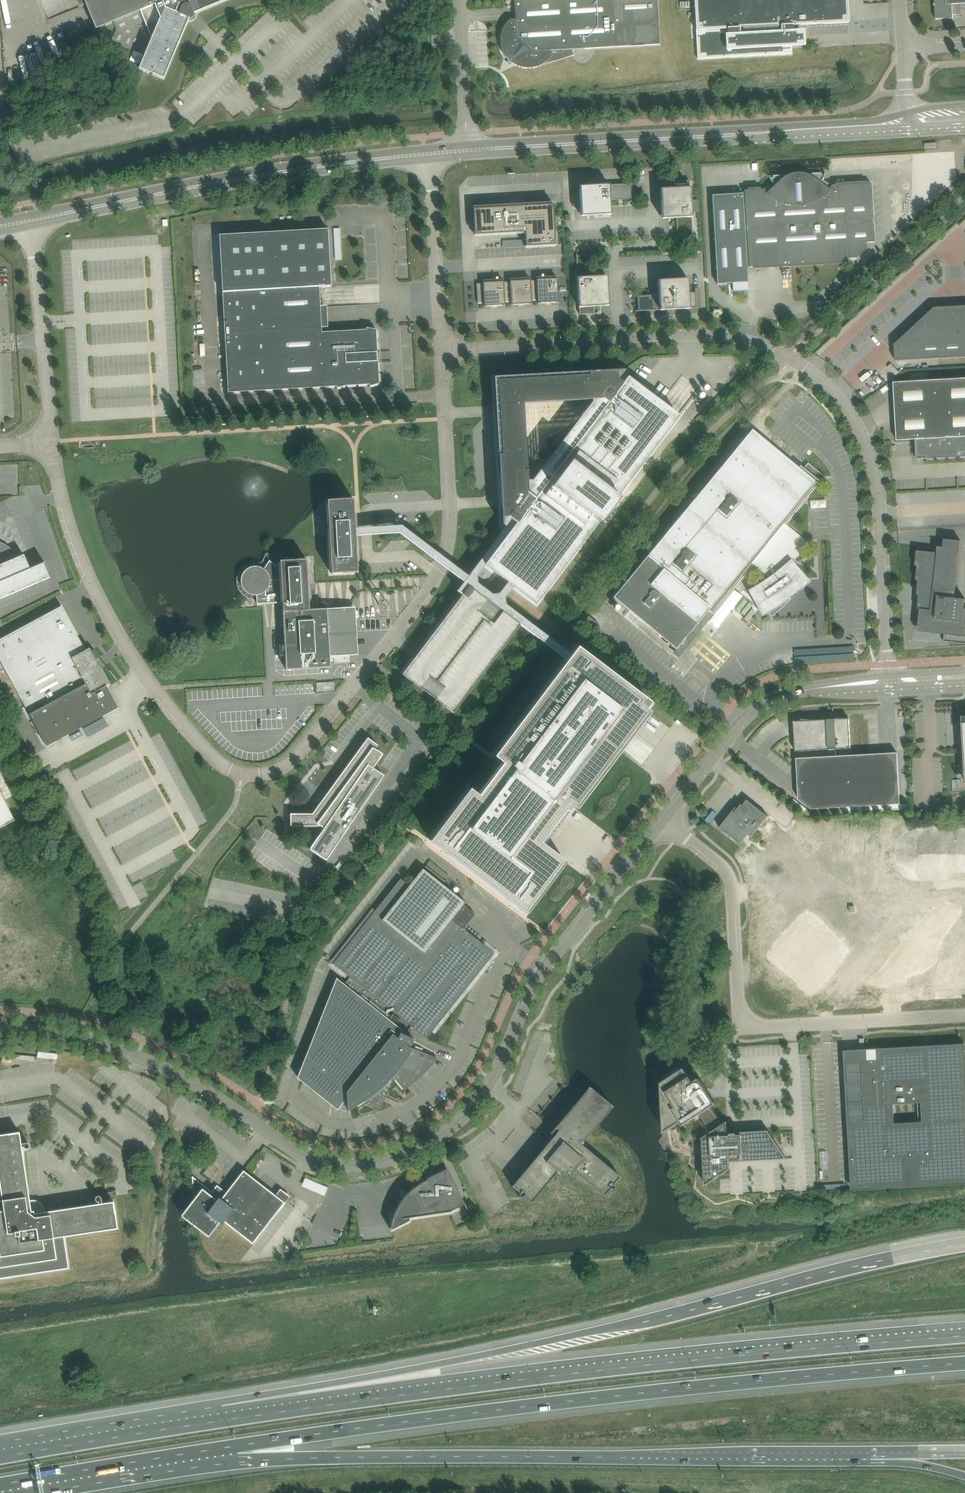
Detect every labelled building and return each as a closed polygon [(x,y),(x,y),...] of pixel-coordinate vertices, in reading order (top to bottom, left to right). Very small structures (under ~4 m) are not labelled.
[(96,29),(140,10),(150,34),(139,68),(164,79),(189,18),(191,19),(195,16),(194,14),(227,0),(84,0),(96,29)] [(657,0),(515,0),(516,19),(511,19),(510,19),(509,20),(507,22),(506,24),(505,25),(504,27),(503,29),(502,31),(502,33),(501,35),(501,37),(501,39),(501,41),(501,43),(501,45),(501,47),(502,49),(503,51),(503,53),(504,55),(506,56),(507,58),(508,59),(507,61),(510,64),(512,63),(513,64),(515,65),(517,66),(519,66),(520,67),(522,68),(524,68),(526,68),(528,68),(530,68),(532,68),(534,67),(536,67),(538,66),(540,65),(575,55),(575,54),(572,55),(572,49),(660,44),(657,0)] [(696,31),(697,36),(698,58),(792,53),(791,46),(805,45),(804,30),(793,30),(792,25),(849,22),(848,11),(847,0),(695,0),(696,31)] [(935,4),(934,4),(934,11),(935,11),(936,19),(944,19),(944,18),(953,18),(953,15),(953,4),(947,5),(946,0),(935,0),(935,4)] [(947,5),(953,4),(953,15),(964,14),(964,0),(946,0),(947,5)] [(748,190),(744,190),(745,193),(749,267),(753,267),(843,261),(847,261),(847,258),(857,258),(866,249),(866,242),(874,242),(871,183),(867,183),(835,185),(832,185),(822,179),(823,178),(824,177),(824,175),(825,174),(825,172),(824,175),(821,174),(821,173),(805,173),(803,173),(802,173),(801,172),(799,172),(798,172),(797,172),(795,172),(794,173),(793,173),(791,173),(790,174),(789,174),(773,175),(773,177),(771,178),(769,175),(769,177),(770,178),(771,180),(772,181),(772,182),(764,189),(760,189),(748,190)] [(675,188),(660,189),(662,219),(676,218),(678,239),(692,239),(693,241),(692,217),(691,187),(690,187),(690,180),(670,181),(670,182),(674,182),(675,188)] [(632,199),(631,184),(633,184),(633,183),(609,185),(609,184),(579,186),(572,187),(574,206),(574,202),(580,202),(581,216),(611,214),(610,200),(632,199)] [(745,193),(712,195),(717,284),(748,282),(747,267),(749,267),(745,193)] [(555,245),(553,204),(473,208),(474,235),(510,233),(525,232),(526,246),(555,245)] [(336,259),(342,259),(341,228),(334,228),(336,259)] [(322,332),(319,287),(331,286),(328,229),(219,235),(228,392),(337,386),(337,388),(345,386),(369,384),(370,386),(378,384),(379,384),(376,329),(375,329),(366,328),(366,330),(322,332)] [(577,253),(576,253),(578,277),(577,277),(579,307),(580,314),(599,313),(599,312),(595,313),(595,306),(609,305),(607,276),(593,276),(592,255),(577,256),(577,253)] [(559,302),(557,278),(537,279),(537,280),(534,280),(535,300),(538,300),(538,303),(559,302)] [(638,310),(636,310),(636,311),(660,310),(690,308),(697,308),(696,288),(695,288),(695,292),(689,293),(688,278),(658,280),(659,294),(638,296),(638,310)] [(531,280),(531,279),(510,281),(507,282),(508,302),(511,301),(511,304),(532,303),(532,300),(535,300),(534,280),(531,280)] [(504,282),(504,281),(483,282),(483,283),(477,283),(478,303),(484,303),(484,306),(505,305),(505,302),(508,302),(507,282),(504,282)] [(895,345),(895,361),(964,357),(964,306),(935,307),(895,345)] [(629,354),(616,353),(616,365),(628,365),(629,354)] [(506,526),(509,528),(512,530),(486,565),(508,582),(511,584),(514,586),(537,603),(676,420),(625,381),(623,383),(617,378),(617,372),(625,371),(625,370),(589,372),(588,376),(497,380),(501,454),(498,454),(499,474),(503,473),(504,506),(501,506),(502,525),(503,525),(503,524),(506,526)] [(904,382),(894,382),(896,414),(897,440),(916,439),(917,459),(964,456),(964,378),(904,382)] [(626,604),(600,636),(662,687),(688,655),(678,646),(708,610),(713,614),(753,564),(769,577),(767,578),(765,580),(762,582),(759,584),(756,585),(753,587),(748,590),(762,616),(765,615),(768,613),(771,617),(774,615),(780,610),(786,604),(792,598),(791,597),(794,596),(796,593),(810,582),(793,562),(808,543),(786,524),(824,476),(842,453),(824,439),(831,431),(783,392),(752,430),(613,597),(614,598),(616,595),(626,604)] [(355,532),(355,528),(354,499),(342,499),(327,500),(328,510),(329,537),(356,535),(355,532)] [(358,572),(356,536),(356,535),(329,537),(331,573),(358,572)] [(961,541),(944,539),(943,547),(938,546),(937,553),(917,550),(915,566),(918,566),(916,580),(918,581),(917,595),(919,595),(918,610),(920,610),(918,624),(918,631),(940,634),(940,631),(945,632),(944,641),(964,644),(964,609),(964,606),(964,599),(955,598),(961,541)] [(50,578),(44,564),(43,563),(30,569),(24,554),(17,557),(16,554),(14,551),(11,549),(9,547),(6,545),(3,543),(0,542),(0,599),(50,578)] [(309,609),(306,559),(280,561),(281,579),(268,580),(268,578),(267,575),(265,572),(262,570),(260,569),(257,568),(253,568),(250,569),(247,571),(245,574),(244,576),(243,580),(243,583),(244,586),(246,589),(249,591),(252,592),(255,593),(256,593),(257,604),(282,602),(286,670),(331,667),(330,663),(350,662),(350,655),(355,655),(352,607),(309,609)] [(417,654),(402,674),(454,712),(520,625),(470,586),(464,593),(459,600),(419,652),(417,654)] [(62,606),(0,639),(0,660),(46,746),(118,707),(106,685),(109,684),(96,660),(99,658),(100,658),(94,650),(92,651),(90,648),(85,650),(62,606)] [(589,616),(584,621),(595,630),(599,626),(600,625),(589,616)] [(493,756),(493,757),(502,763),(564,811),(567,812),(572,806),(573,807),(576,809),(650,712),(647,710),(645,709),(650,702),(577,647),(571,654),(567,660),(493,756)] [(334,682),(317,682),(317,690),(334,690),(334,682)] [(851,748),(849,718),(834,719),(834,724),(828,724),(828,719),(820,720),(801,719),(800,739),(795,739),(796,751),(829,750),(829,757),(797,758),(799,799),(811,809),(900,804),(898,753),(836,756),(836,749),(851,748)] [(326,860),(384,775),(372,767),(381,754),(374,750),(378,745),(368,738),(312,814),(290,814),(290,826),(319,826),(320,824),(324,828),(310,849),(326,860)] [(430,839),(430,840),(526,913),(566,861),(540,842),(564,811),(502,763),(478,795),(469,788),(430,839)] [(961,779),(952,780),(953,792),(962,791),(961,779)] [(15,820),(0,791),(0,828),(15,820)] [(760,827),(769,816),(748,800),(743,805),(742,804),(738,808),(736,807),(720,828),(741,844),(743,841),(749,834),(752,837),(760,827)] [(38,867),(49,862),(40,847),(30,852),(38,867)] [(375,911),(333,964),(348,975),(350,977),(412,1026),(414,1028),(427,1038),(475,978),(494,953),(463,928),(452,919),(464,905),(466,902),(423,868),(417,875),(409,885),(401,878),(375,911)] [(964,912),(964,905),(954,906),(948,901),(943,907),(932,907),(913,930),(896,931),(897,945),(861,988),(878,987),(884,992),(888,986),(901,986),(917,966),(935,965),(935,953),(938,950),(937,945),(964,912)] [(804,909),(765,956),(812,995),(851,948),(804,909)] [(340,983),(302,1079),(337,1106),(346,1094),(348,1110),(355,1106),(361,1102),(366,1099),(365,1102),(379,1108),(394,1078),(403,1089),(407,1086),(410,1084),(413,1082),(416,1079),(419,1077),(422,1074),(425,1071),(427,1069),(430,1066),(432,1063),(434,1060),(436,1057),(410,1047),(414,1039),(404,1034),(409,1028),(410,1029),(412,1026),(350,977),(343,986),(340,983)] [(964,1054),(964,1044),(867,1050),(845,1051),(846,1072),(847,1082),(848,1105),(848,1115),(849,1134),(849,1138),(851,1165),(851,1175),(852,1182),(852,1187),(852,1188),(852,1190),(964,1183),(964,1057),(964,1054)] [(682,1121),(684,1125),(700,1114),(712,1106),(717,1103),(700,1078),(694,1082),(685,1068),(662,1083),(665,1133),(682,1121)] [(579,1146),(613,1106),(589,1086),(554,1128),(555,1128),(561,1132),(557,1137),(555,1136),(553,1139),(615,1188),(614,1185),(613,1184),(620,1176),(585,1147),(583,1149),(579,1146)] [(712,1106),(700,1114),(712,1132),(703,1138),(706,1185),(730,1169),(729,1155),(732,1155),(732,1157),(738,1157),(738,1155),(741,1155),(741,1161),(787,1158),(768,1130),(739,1132),(740,1135),(737,1135),(737,1133),(731,1133),(731,1135),(728,1135),(728,1121),(724,1124),(712,1106)] [(19,1132),(0,1135),(0,1186),(1,1189),(0,1189),(0,1278),(69,1268),(64,1236),(118,1228),(114,1201),(102,1203),(101,1198),(100,1196),(99,1196),(98,1196),(97,1196),(96,1197),(95,1198),(96,1200),(97,1201),(98,1202),(98,1204),(41,1212),(41,1211),(40,1209),(40,1208),(38,1206),(36,1205),(34,1204),(31,1204),(30,1204),(22,1147),(24,1147),(25,1148),(26,1149),(27,1149),(28,1148),(29,1147),(29,1146),(29,1145),(29,1144),(28,1143),(27,1143),(26,1143),(21,1143),(19,1132)] [(615,1188),(553,1139),(551,1142),(552,1143),(543,1153),(541,1151),(512,1186),(520,1192),(519,1193),(519,1197),(523,1196),(523,1195),(531,1202),(557,1171),(560,1174),(562,1172),(565,1174),(567,1171),(570,1173),(573,1170),(603,1196),(610,1188),(611,1189),(615,1188)] [(456,1186),(446,1165),(445,1166),(446,1168),(423,1180),(424,1181),(421,1183),(417,1180),(414,1183),(417,1185),(412,1189),(407,1193),(403,1198),(400,1203),(398,1206),(395,1211),(393,1217),(392,1223),(391,1229),(400,1225),(408,1220),(410,1216),(451,1211),(464,1203),(456,1186)] [(275,1215),(284,1202),(243,1170),(223,1196),(215,1190),(213,1192),(192,1176),(195,1198),(181,1215),(198,1229),(208,1236),(219,1222),(222,1224),(224,1221),(252,1243),(275,1215)] [(305,1177),(301,1185),(324,1195),(327,1187),(305,1177)]
